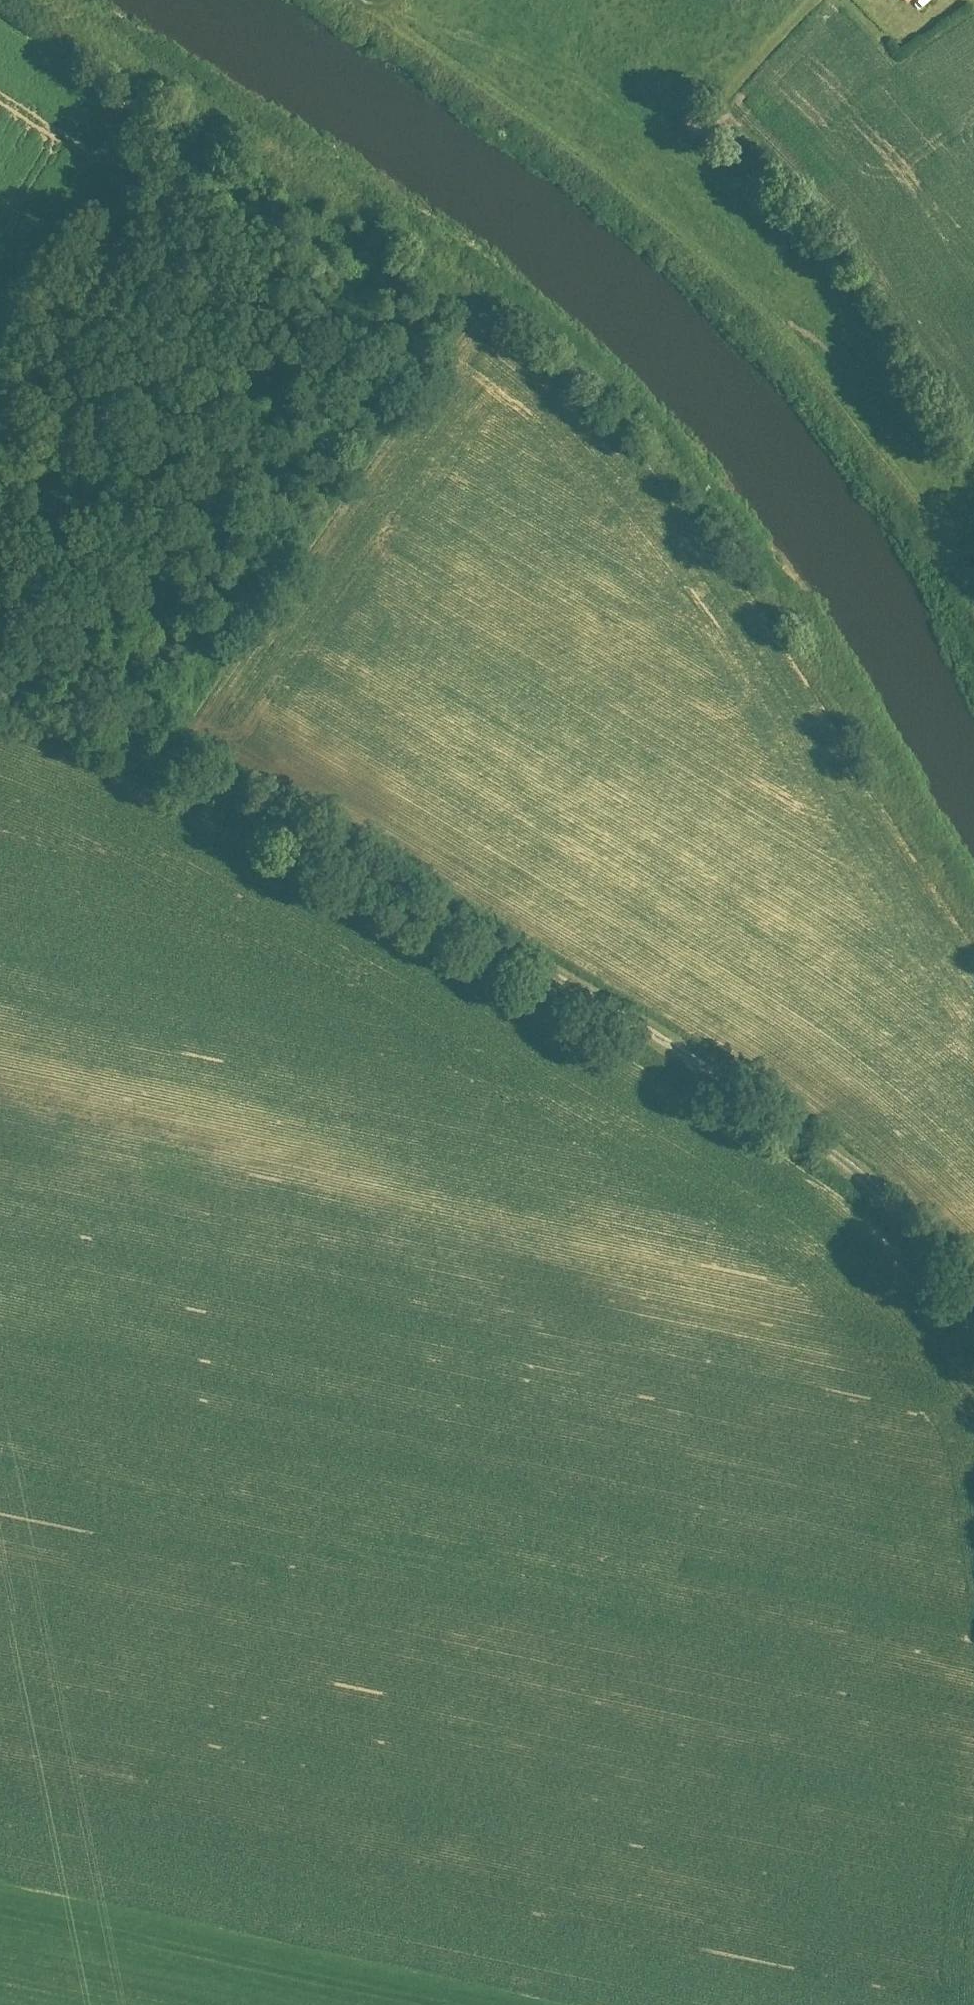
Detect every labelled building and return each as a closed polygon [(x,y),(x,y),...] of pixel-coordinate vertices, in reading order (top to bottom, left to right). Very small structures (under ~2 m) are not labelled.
[(916,21),(938,0),(897,0),(916,21)]
